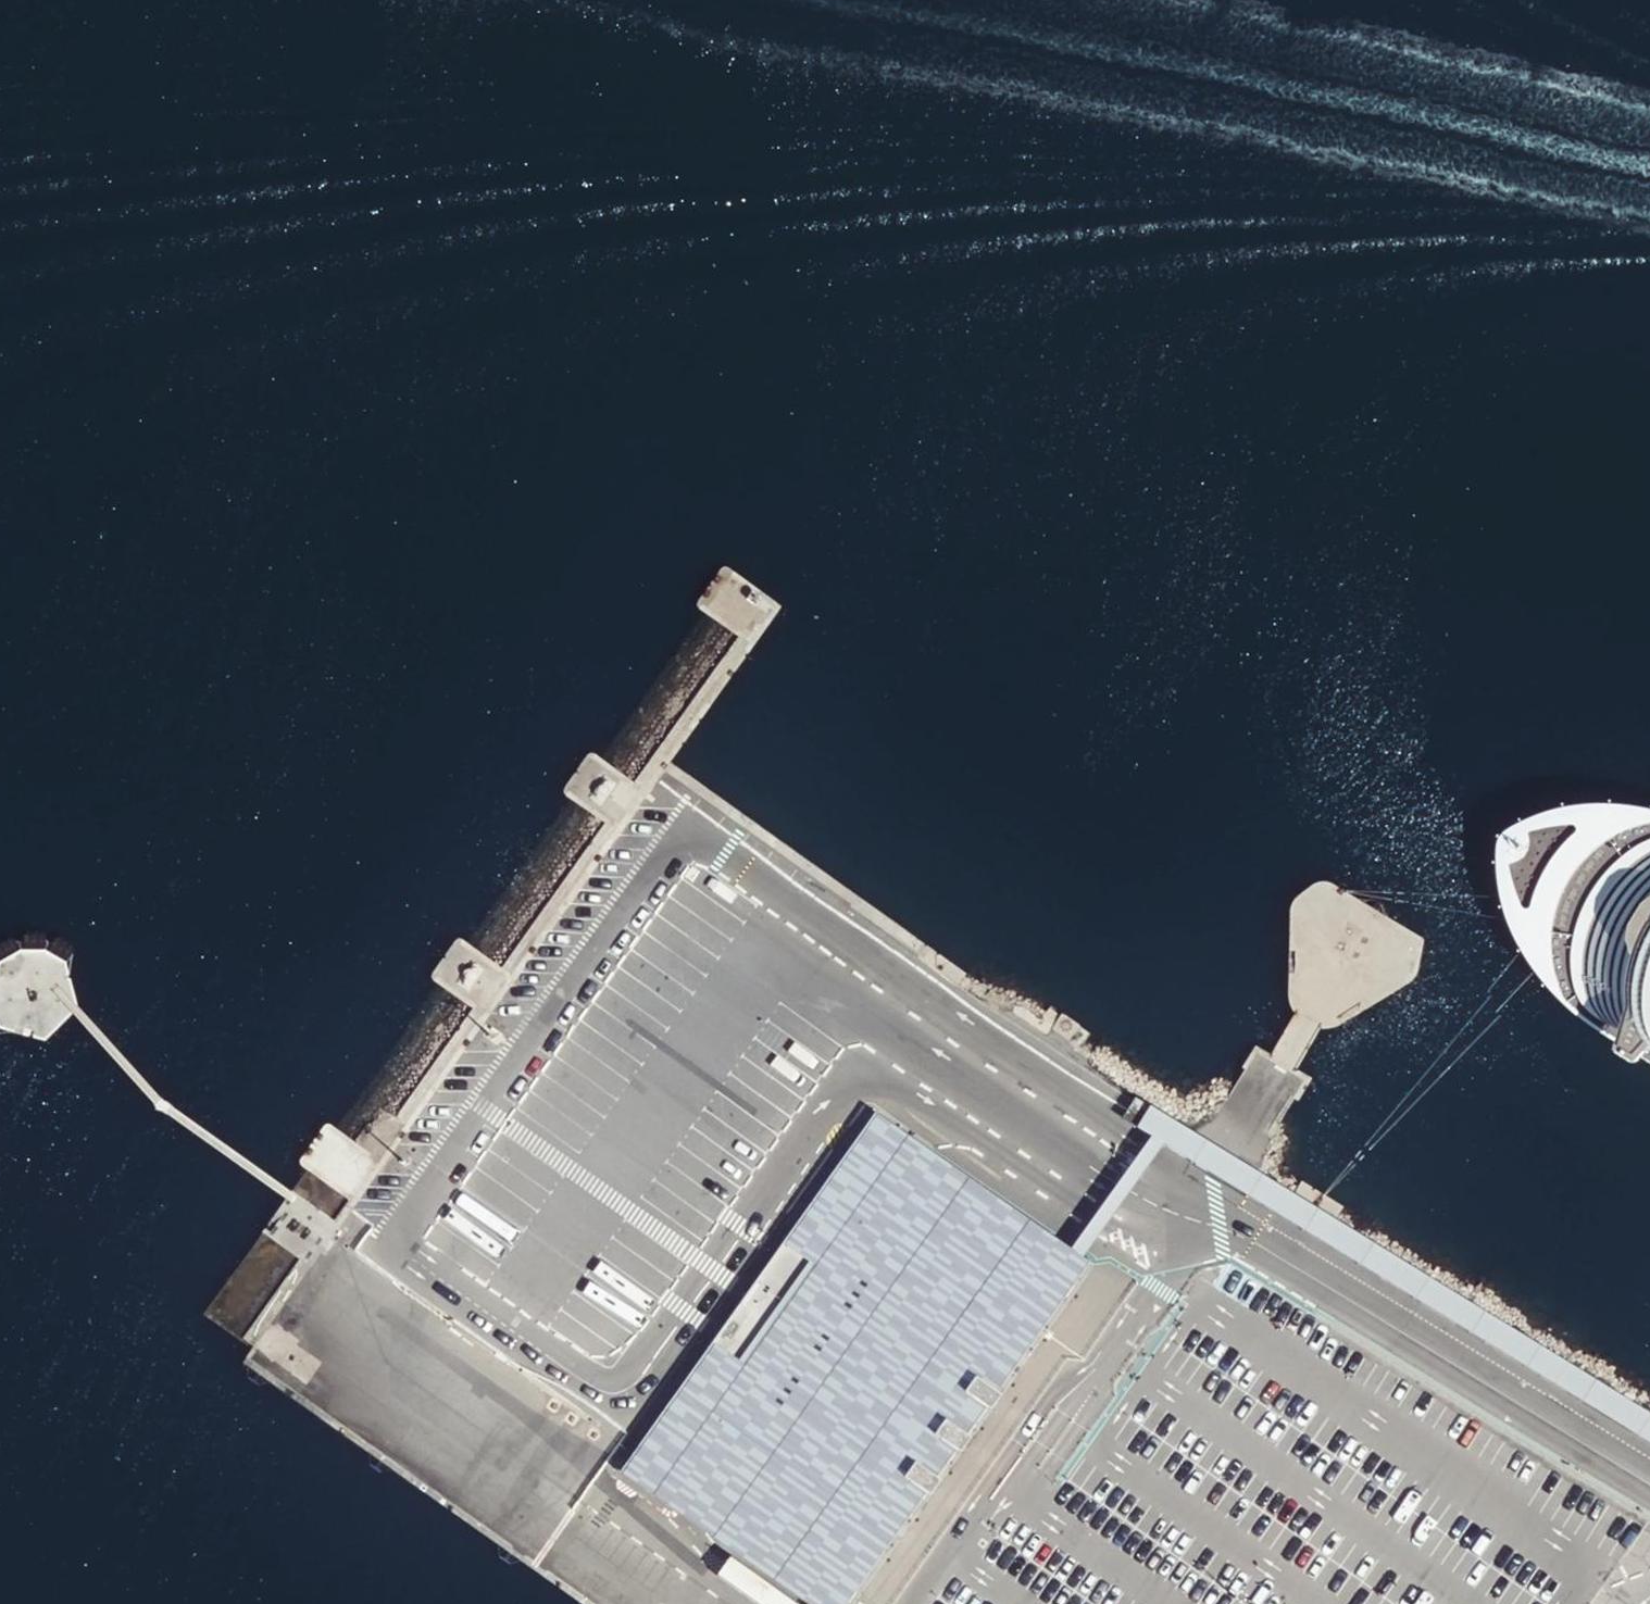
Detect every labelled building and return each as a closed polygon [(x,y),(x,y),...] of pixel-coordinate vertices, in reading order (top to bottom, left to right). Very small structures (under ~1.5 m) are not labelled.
[(1133,1090),(1120,1110),(1133,1119),(1140,1106),(1649,1423),(1649,1411),(1133,1090)] [(1063,1245),(1076,1254),(1159,1135),(1649,1440),(1649,1423),(1140,1106),(1133,1119),(1146,1127),(1063,1245)] [(857,1127),(1069,1277),(1082,1258),(1076,1254),(1063,1245),(870,1108),(857,1127)] [(857,1127),(628,1449),(840,1599),(1069,1277),(857,1127)] [(628,1449),(615,1467),(693,1523),(807,1603),(836,1603),(840,1599),(628,1449)] [(731,1557),(719,1574),(761,1603),(796,1603),(731,1557)]
